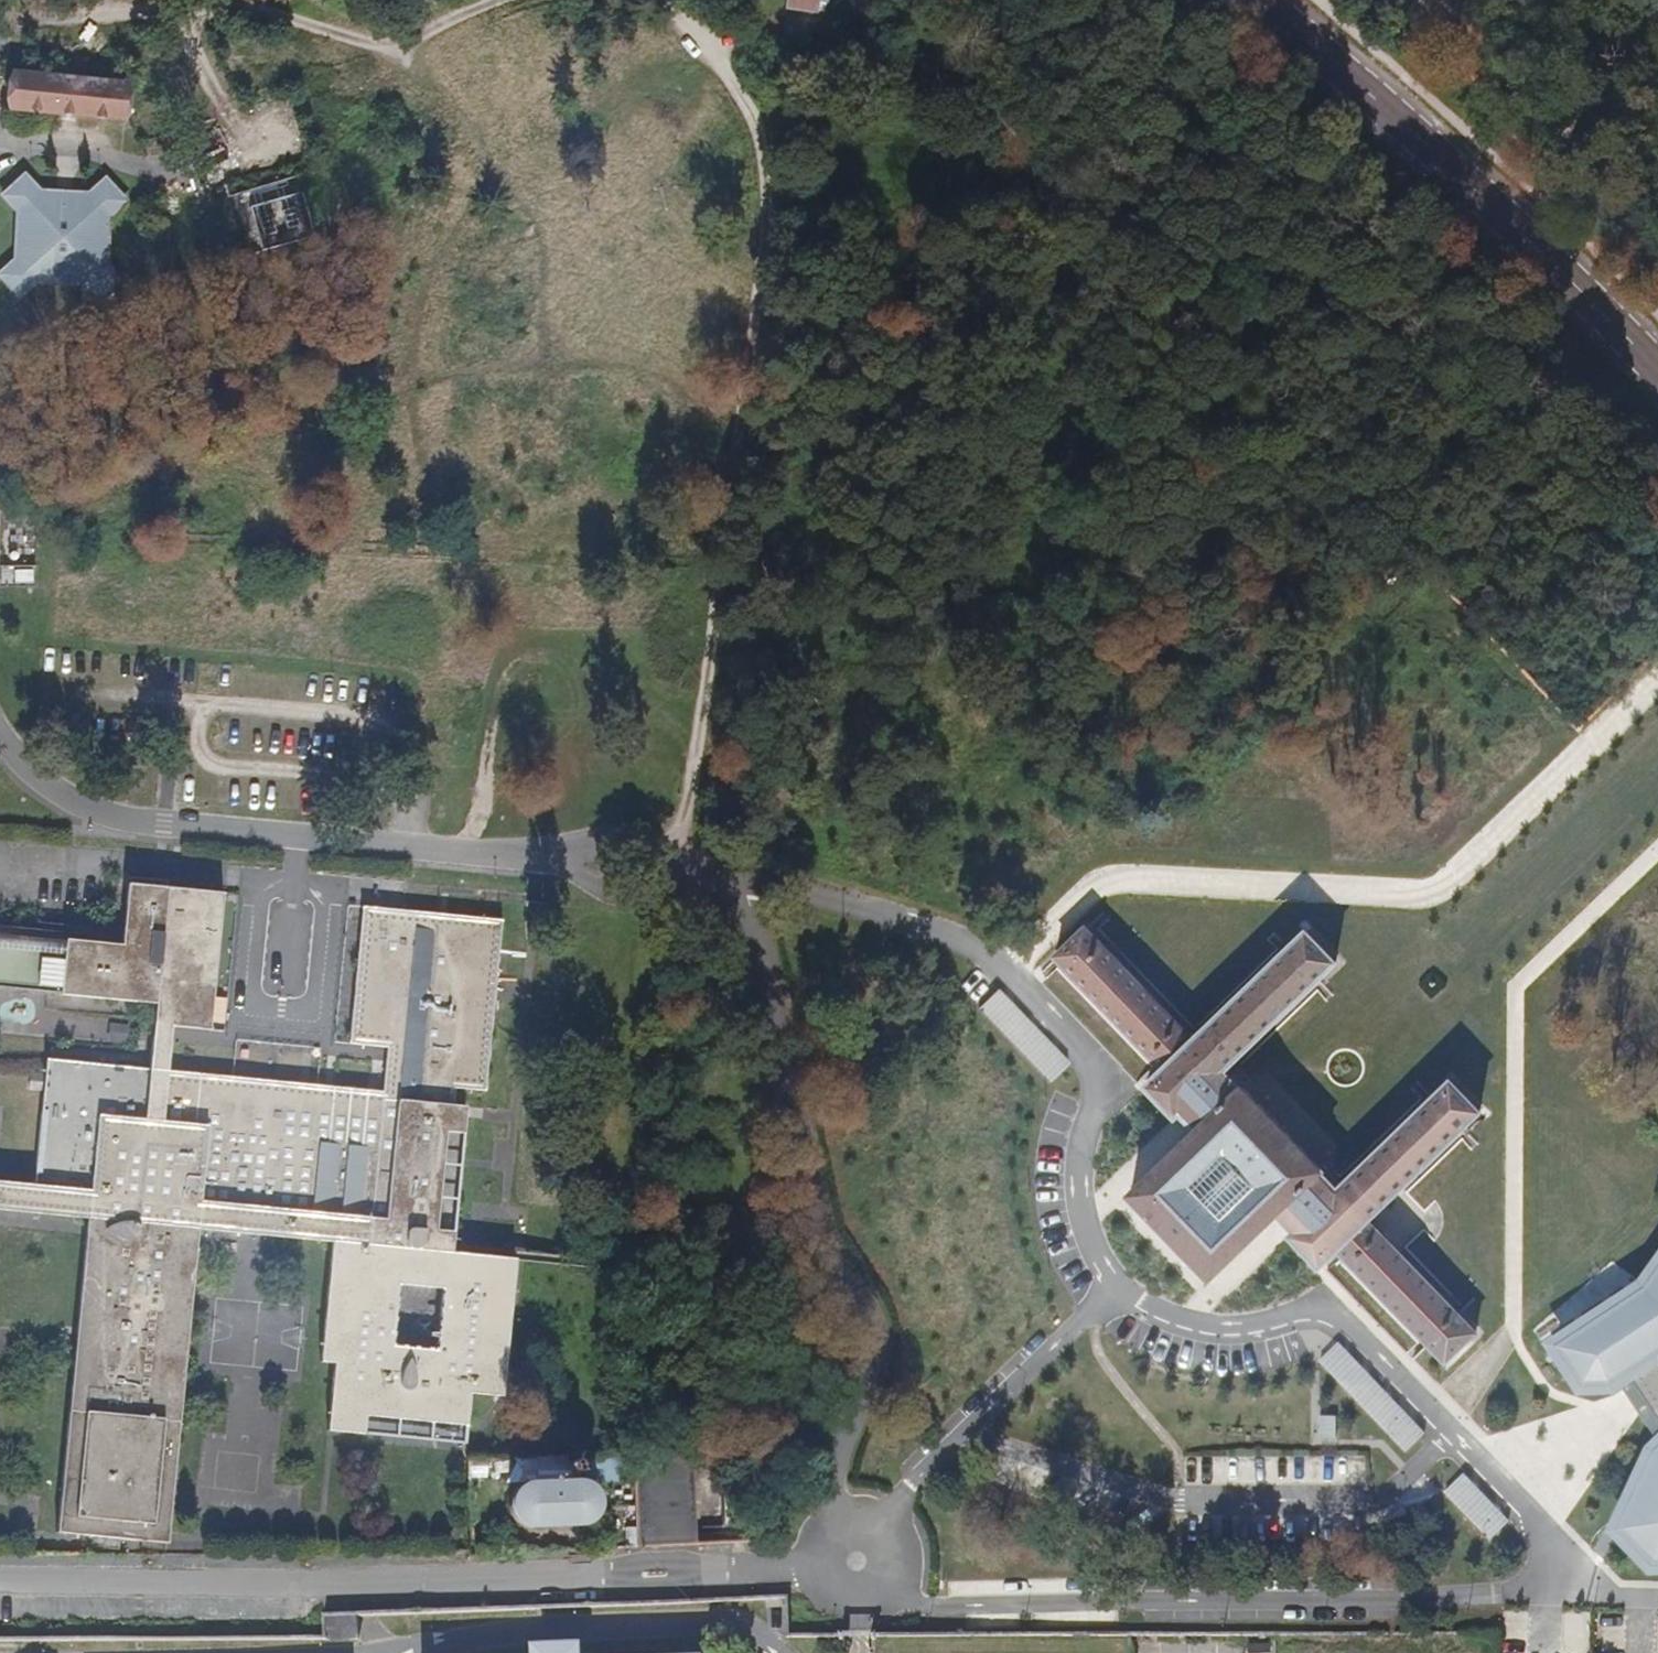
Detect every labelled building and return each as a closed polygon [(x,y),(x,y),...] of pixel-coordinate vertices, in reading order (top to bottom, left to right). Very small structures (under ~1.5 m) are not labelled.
[(880,0),(859,0),(854,6),(863,16),(880,0)] [(125,122),(128,88),(15,77),(11,109),(68,116),(125,122)] [(22,171),(0,192),(0,199),(12,212),(12,259),(0,271),(0,281),(18,300),(37,284),(84,287),(99,303),(122,281),(108,262),(110,216),(128,202),(104,175),(86,191),(63,190),(39,189),(22,171)] [(4,584),(33,580),(31,566),(2,570),(4,584)] [(224,895),(128,884),(122,947),(0,935),(0,989),(155,1004),(149,1072),(48,1063),(33,1189),(0,1185),(0,1216),(84,1225),(71,1363),(54,1534),(101,1537),(119,1539),(163,1542),(181,1378),(195,1231),(331,1245),(321,1363),(331,1365),(325,1431),(465,1446),(471,1395),(505,1399),(518,1263),(452,1256),(467,1109),(454,1107),(456,1088),(487,1091),(503,923),(362,907),(350,1044),(388,1047),(383,1092),(169,1072),(174,1027),(210,1031),(224,895)] [(1221,1074),(1238,1058),(1310,987),(1333,966),(1304,934),(1193,1041),(1085,929),(1052,959),(1161,1073),(1144,1088),(1172,1119),(1179,1113),(1195,1133),(1128,1197),(1209,1280),(1276,1214),(1293,1234),(1289,1238),(1318,1266),(1334,1250),(1443,1363),(1475,1332),(1366,1221),(1476,1113),(1448,1084),(1337,1192),(1317,1173),(1321,1171),(1241,1089),(1238,1092),(1221,1074)] [(1310,987),(1238,1058),(1244,1063),(1316,994),(1310,987)] [(1642,1268),(1544,1333),(1579,1387),(1615,1385),(1624,1379),(1657,1359),(1657,1245),(1642,1268)] [(1624,1379),(1637,1399),(1656,1427),(1657,1424),(1657,1359),(1624,1379)] [(1656,1427),(1646,1436),(1607,1523),(1651,1568),(1657,1568),(1657,1424),(1656,1427)] [(636,1449),(638,1545),(697,1543),(694,1460),(671,1450),(636,1449)] [(588,1485),(577,1480),(564,1482),(557,1487),(549,1497),(545,1489),(533,1482),(520,1482),(510,1488),(504,1497),(504,1510),(507,1520),(518,1527),(530,1529),(542,1526),(550,1514),(559,1524),(568,1528),(579,1529),(592,1520),(597,1504),(594,1493),(588,1485)] [(117,1550),(119,1539),(101,1537),(101,1548),(117,1550)] [(351,1640),(351,1618),(320,1619),(321,1641),(351,1640)]
